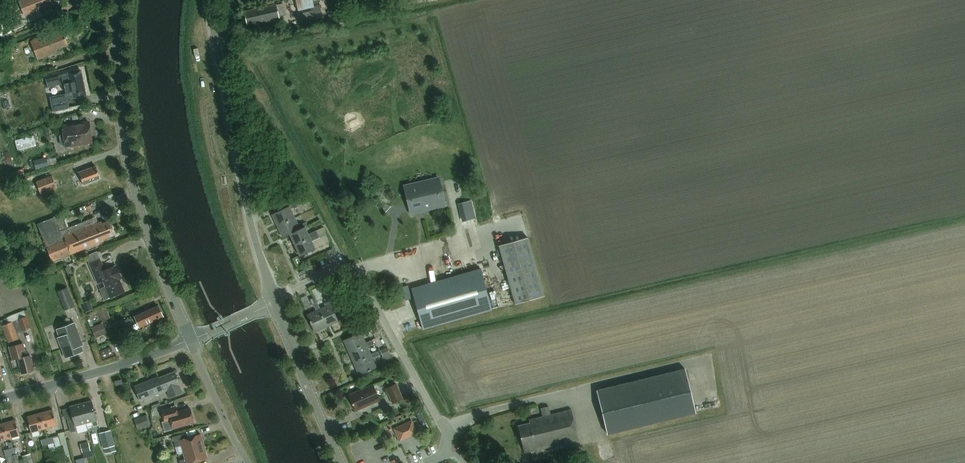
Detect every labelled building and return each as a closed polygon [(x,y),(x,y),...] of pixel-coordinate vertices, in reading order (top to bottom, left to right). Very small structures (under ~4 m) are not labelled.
[(50,2),(49,0),(23,0),(19,2),(25,17),(49,7),(48,3),(50,2)] [(298,11),(314,8),(312,0),(296,0),(298,11)] [(276,5),(244,12),(247,25),(279,18),(276,5)] [(24,27),(20,16),(9,20),(13,31),(24,27)] [(57,50),(68,46),(62,31),(41,38),(30,42),(38,60),(57,52),(57,50)] [(14,73),(5,51),(0,53),(0,71),(3,77),(14,73)] [(86,96),(81,71),(46,78),(48,88),(64,84),(66,95),(50,98),(53,111),(69,108),(67,98),(73,97),(73,99),(86,96)] [(37,103),(27,107),(31,119),(42,115),(37,103)] [(89,123),(62,127),(63,134),(61,134),(59,137),(61,145),(63,147),(65,147),(92,143),(89,123)] [(47,157),(33,161),(35,169),(49,166),(47,157)] [(83,186),(101,179),(96,167),(78,173),(83,186)] [(40,195),(56,189),(52,176),(36,182),(40,195)] [(411,215),(446,207),(440,179),(405,187),(411,215)] [(293,199),(296,203),(272,215),(277,227),(295,218),(290,209),(293,208),(294,209),(297,207),(309,202),(304,193),(293,199)] [(103,240),(114,236),(108,221),(101,224),(101,222),(98,224),(97,221),(94,223),(92,219),(67,228),(65,221),(56,224),(54,218),(37,225),(52,262),(104,242),(103,240)] [(295,218),(277,227),(283,238),(290,235),(305,228),(307,227),(305,223),(301,225),(302,226),(299,227),(295,218)] [(319,229),(324,225),(320,219),(315,223),(319,229)] [(305,228),(290,235),(295,245),(318,235),(316,231),(308,235),(305,228)] [(318,235),(295,245),(300,257),(315,249),(311,242),(319,238),(318,235)] [(503,243),(518,303),(549,295),(534,235),(503,243)] [(105,270),(100,259),(89,264),(97,285),(103,282),(105,288),(100,290),(104,300),(125,292),(120,280),(122,279),(116,266),(114,267),(114,266),(105,270)] [(492,310),(481,269),(412,289),(423,330),(492,310)] [(67,288),(58,292),(65,311),(74,307),(67,288)] [(327,306),(320,310),(318,310),(326,328),(338,322),(330,305),(332,305),(328,298),(324,299),(327,306)] [(316,311),(307,316),(315,333),(326,328),(318,310),(320,310),(317,303),(313,305),(316,311)] [(147,324),(163,317),(158,307),(143,314),(135,317),(139,327),(147,324)] [(12,322),(17,334),(31,328),(27,317),(12,322)] [(19,339),(17,334),(12,322),(1,327),(8,343),(19,339)] [(74,323),(57,330),(59,338),(58,338),(65,358),(83,352),(81,346),(83,345),(74,323)] [(92,327),(95,336),(104,333),(101,324),(92,327)] [(360,333),(343,341),(348,353),(366,345),(365,343),(362,336),(369,333),(367,329),(360,332),(360,333)] [(366,345),(348,353),(353,364),(371,356),(370,355),(367,347),(374,344),(372,340),(365,343),(366,345)] [(23,343),(9,347),(13,361),(18,360),(22,375),(34,371),(30,355),(28,356),(26,350),(25,350),(23,343)] [(390,354),(387,348),(380,351),(383,357),(390,354)] [(371,356),(353,364),(359,376),(376,368),(372,359),(379,356),(377,352),(370,355),(371,356)] [(696,414),(685,369),(597,391),(608,435),(696,414)] [(170,398),(182,393),(179,385),(180,385),(175,372),(158,379),(158,378),(134,387),(140,402),(167,391),(170,398)] [(402,400),(395,384),(385,389),(392,405),(402,400)] [(373,385),(348,396),(355,411),(380,401),(373,385)] [(80,405),(85,424),(92,422),(93,427),(98,426),(92,402),(80,405)] [(75,426),(85,424),(80,405),(70,408),(73,417),(67,419),(71,433),(77,432),(75,426)] [(194,423),(190,408),(177,412),(175,406),(162,409),(164,421),(170,419),(172,429),(194,423)] [(524,453),(578,440),(571,410),(550,415),(548,407),(540,409),(542,417),(529,420),(530,424),(518,426),(524,453)] [(52,410),(40,414),(44,429),(57,426),(52,410)] [(40,414),(27,417),(31,433),(44,429),(40,414)] [(149,426),(146,416),(134,420),(138,430),(149,426)] [(396,427),(401,440),(420,433),(415,419),(396,427)] [(15,421),(2,424),(7,440),(20,436),(15,421)] [(115,446),(111,431),(99,434),(103,449),(115,446)] [(43,438),(44,445),(50,444),(50,448),(69,444),(66,433),(43,438)] [(184,434),(172,438),(175,448),(181,446),(183,453),(204,447),(201,435),(186,439),(184,434)] [(90,451),(88,443),(80,445),(83,453),(90,451)] [(179,461),(180,462),(192,462),(207,459),(204,447),(183,453),(185,460),(179,461)] [(15,448),(4,452),(7,462),(9,462),(13,462),(11,456),(17,454),(15,448)]
